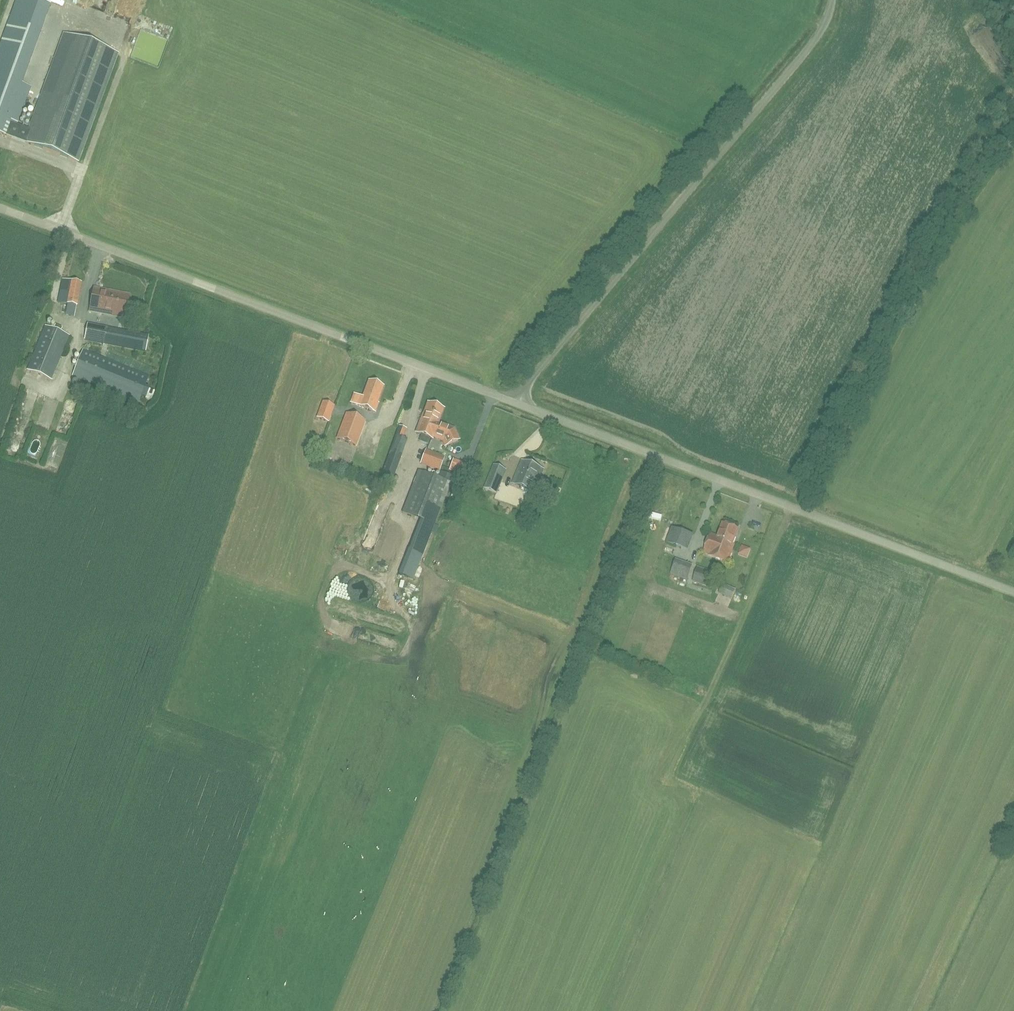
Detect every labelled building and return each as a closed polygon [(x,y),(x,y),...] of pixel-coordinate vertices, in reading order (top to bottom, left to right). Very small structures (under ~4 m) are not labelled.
[(12,138),(78,162),(118,54),(74,37),(65,34),(30,130),(17,125),(31,87),(21,83),(30,59),(50,5),(36,0),(17,0),(0,47),(0,133),(12,138)] [(77,307),(81,284),(63,280),(58,303),(67,305),(65,316),(74,317),(77,307)] [(130,295),(112,292),(94,288),(90,311),(126,318),(130,295)] [(88,324),(85,340),(145,352),(148,336),(88,324)] [(51,379),(69,336),(60,332),(62,329),(56,326),(54,330),(45,326),(28,370),(51,379)] [(138,403),(149,377),(84,351),(73,376),(138,403)] [(377,403),(383,386),(369,381),(363,397),(362,397),(359,405),(375,412),(378,403),(377,403)] [(155,401),(158,392),(152,389),(148,398),(155,401)] [(329,422),(335,406),(323,401),(317,418),(329,422)] [(455,431),(454,429),(438,423),(443,409),(428,403),(424,414),(423,414),(416,432),(432,438),(433,436),(443,440),(445,446),(459,440),(458,439),(458,436),(457,432),(455,431)] [(356,446),(365,421),(347,414),(337,439),(356,446)] [(406,440),(402,438),(395,435),(377,484),(389,488),(406,440)] [(61,444),(63,443),(62,440),(56,443),(58,447),(52,450),(53,453),(52,454),(54,459),(65,455),(61,444)] [(445,457),(433,453),(426,450),(421,463),(440,470),(445,457)] [(464,466),(466,457),(457,455),(455,464),(464,466)] [(534,493),(537,485),(544,469),(523,461),(513,484),(534,493)] [(505,471),(494,466),(485,489),(496,493),(505,471)] [(403,513),(435,525),(451,483),(419,471),(403,513)] [(731,545),(737,530),(724,525),(719,539),(710,535),(703,553),(727,562),(734,546),(731,545)] [(674,528),(669,543),(691,550),(696,535),(674,528)] [(750,558),(753,549),(744,546),(741,555),(750,558)] [(423,556),(413,552),(404,577),(413,580),(423,556)] [(687,580),(692,566),(675,560),(670,574),(687,580)] [(695,582),(710,587),(715,572),(700,568),(695,582)] [(374,590),(374,589),(374,588),(374,587),(374,586),(373,585),(373,583),(372,582),(372,581),(371,581),(370,580),(369,579),(368,578),(367,578),(366,577),(365,577),(364,576),(362,576),(361,576),(359,576),(358,576),(357,576),(356,577),(355,577),(354,578),(353,578),(352,579),(351,580),(350,581),(349,582),(349,583),(348,585),(348,586),(347,587),(347,588),(347,589),(347,590),(347,591),(348,593),(348,594),(349,595),(349,596),(350,597),(350,598),(351,599),(352,599),(353,600),(354,601),(355,601),(356,602),(358,602),(359,602),(361,603),(363,602),(364,602),(365,602),(366,601),(367,601),(368,600),(369,599),(370,599),(371,598),(372,597),(372,596),(373,595),(373,594),(374,593),(374,591),(374,590)] [(732,599),(736,589),(723,584),(719,594),(732,599)]
